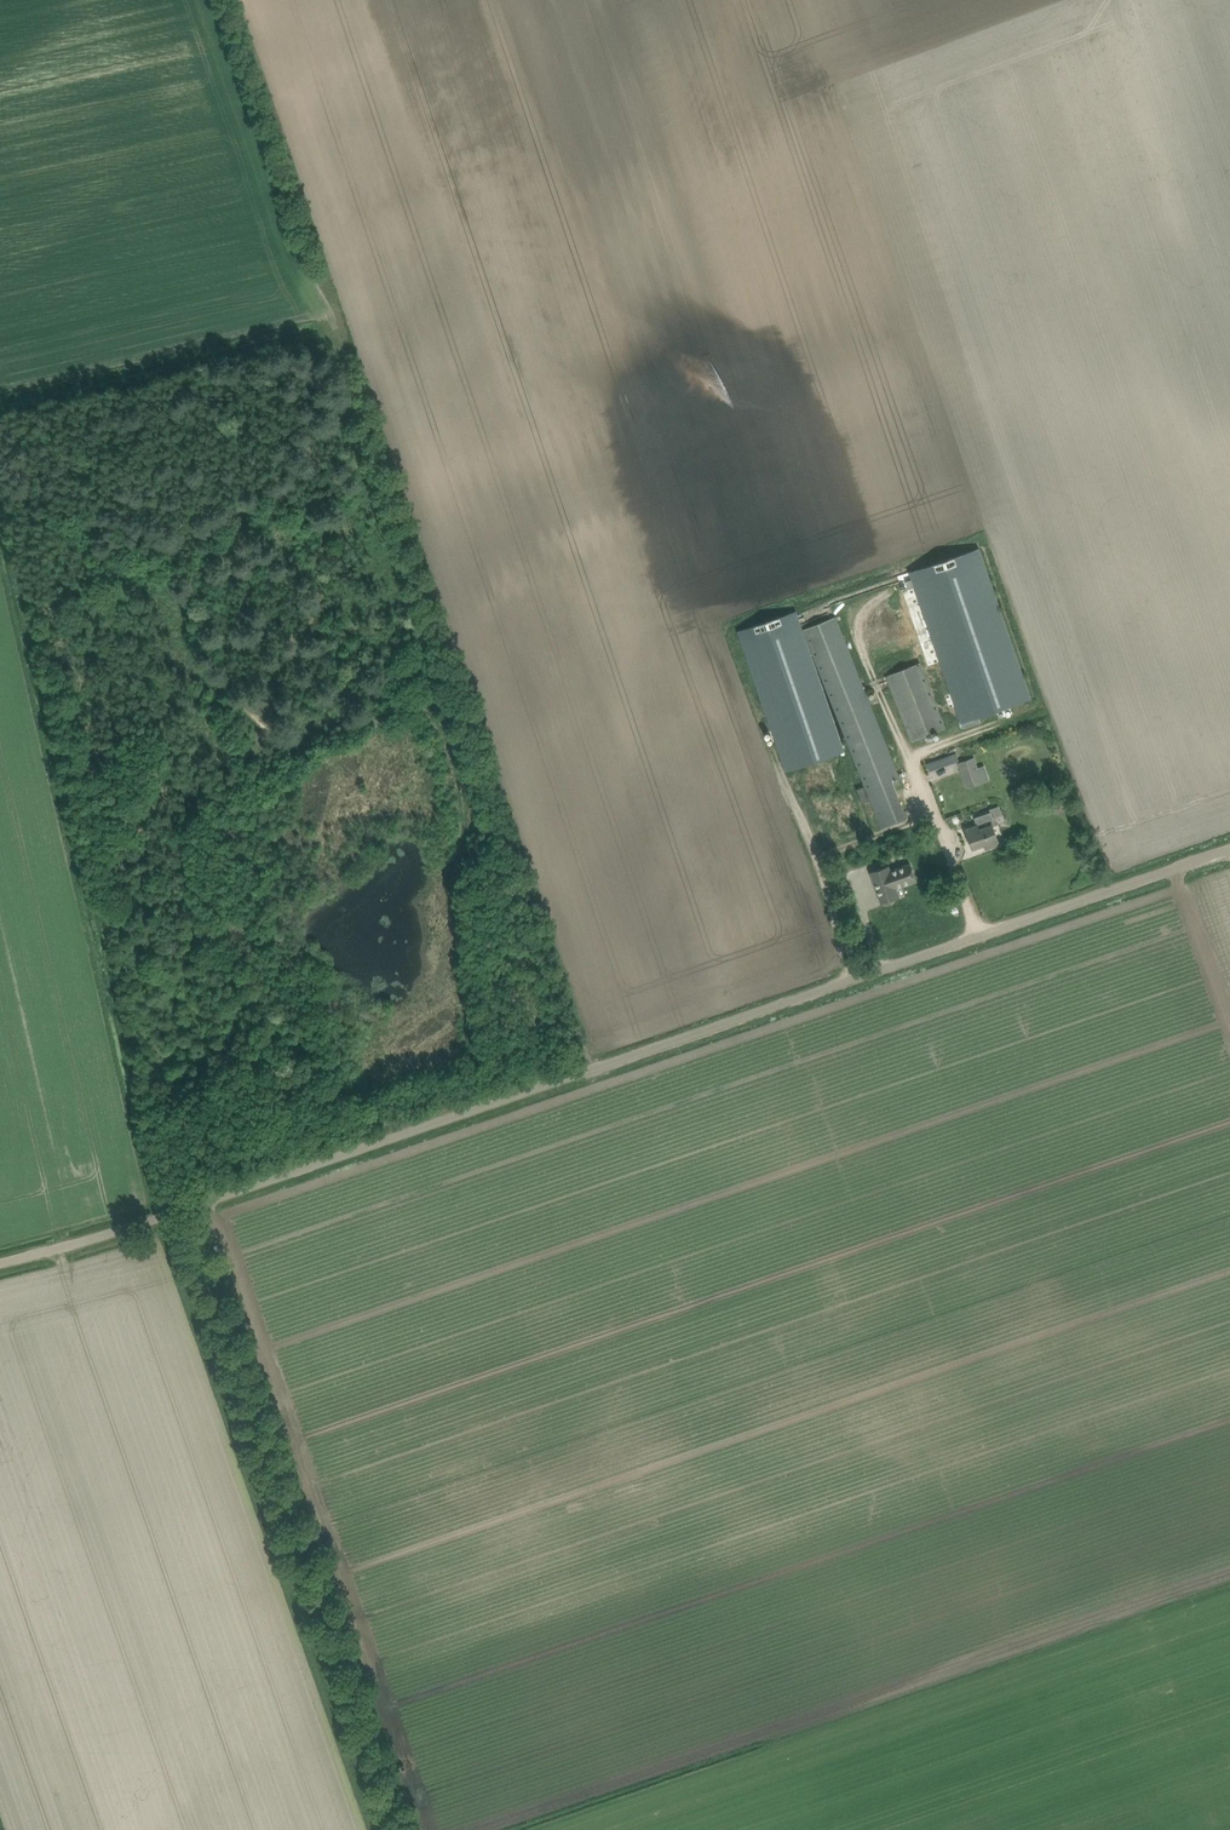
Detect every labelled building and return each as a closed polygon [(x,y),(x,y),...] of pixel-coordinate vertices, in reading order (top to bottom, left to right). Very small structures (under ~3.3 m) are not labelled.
[(911,569),(963,720),(1033,696),(981,545),(911,569)] [(804,629),(797,609),(738,629),(785,765),(844,745),(804,629)] [(804,629),(853,757),(881,828),(907,818),(893,781),(901,778),(837,616),(804,629)] [(886,676),(912,742),(947,728),(921,662),(886,676)] [(928,769),(952,761),(950,755),(926,763),(928,769)] [(984,782),(983,782),(979,768),(975,757),(959,763),(967,788),(984,782)] [(1000,843),(994,825),(996,825),(991,812),(976,817),(978,825),(966,829),(973,848),(984,844),(986,848),(1000,843)] [(872,872),(877,889),(882,903),(885,902),(899,897),(896,888),(917,881),(911,863),(903,866),(891,870),(889,865),(872,872)]
